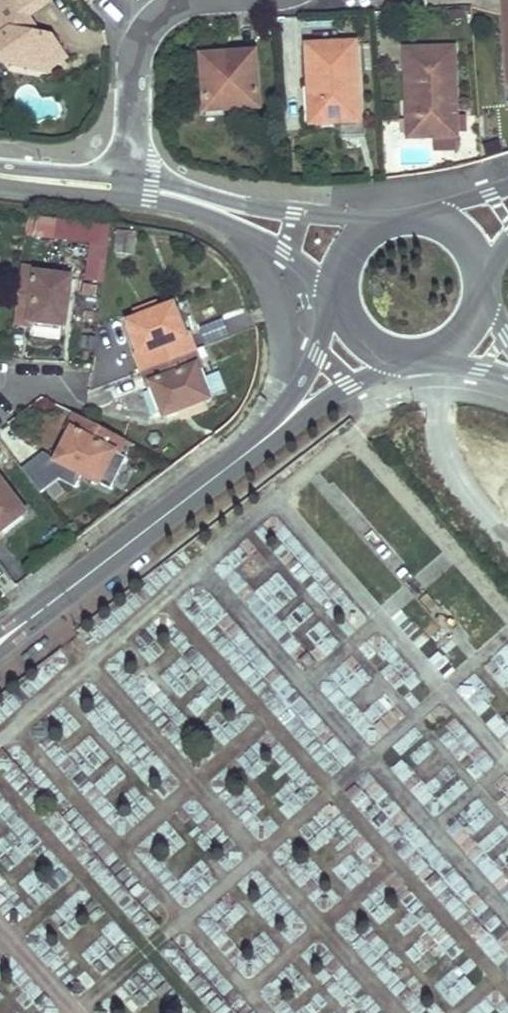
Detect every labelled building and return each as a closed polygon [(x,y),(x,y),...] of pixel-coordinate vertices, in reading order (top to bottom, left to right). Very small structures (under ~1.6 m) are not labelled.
[(28,23),(52,6),(48,0),(9,0),(0,6),(0,68),(7,63),(11,68),(24,58),(44,61),(52,74),(73,60),(57,37),(35,33),(28,23)] [(360,122),(356,43),(308,46),(313,124),(360,122)] [(459,134),(455,48),(408,50),(411,136),(459,134)] [(255,53),(238,55),(239,61),(204,64),(207,110),(259,106),(255,53)] [(24,58),(11,68),(52,74),(44,61),(24,58)] [(104,284),(107,225),(32,221),(30,242),(85,246),(83,283),(104,284)] [(132,236),(118,236),(117,254),(131,255),(132,236)] [(30,320),(65,325),(71,278),(36,274),(36,270),(21,267),(14,324),(30,326),(30,320)] [(163,416),(208,400),(196,368),(200,367),(190,336),(185,338),(174,306),(129,321),(141,354),(136,356),(146,386),(152,384),(163,416)] [(97,483),(112,452),(116,454),(123,440),(73,415),(67,428),(71,430),(55,461),(97,483)] [(25,513),(0,479),(0,531),(25,513)]
